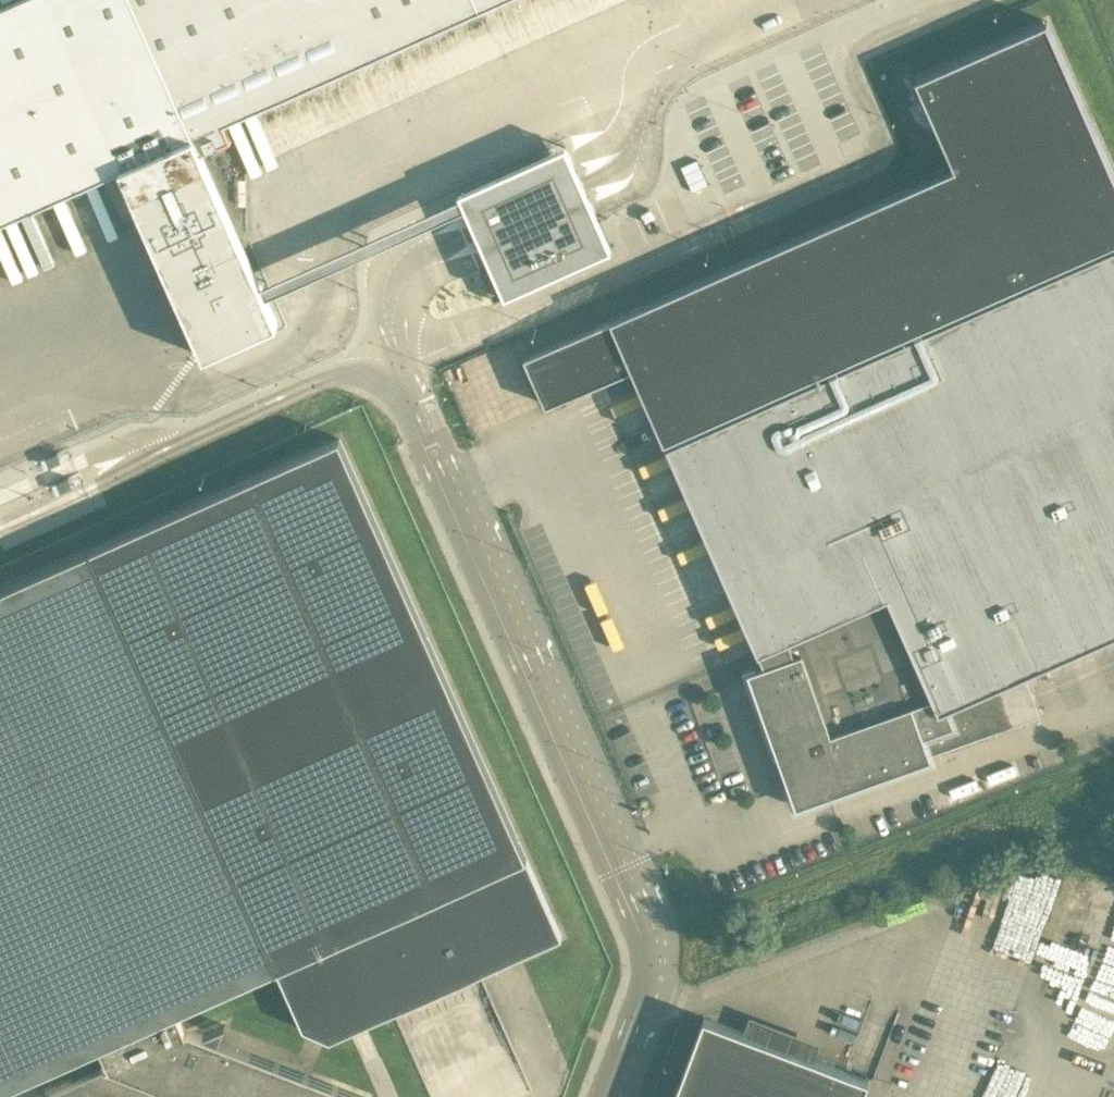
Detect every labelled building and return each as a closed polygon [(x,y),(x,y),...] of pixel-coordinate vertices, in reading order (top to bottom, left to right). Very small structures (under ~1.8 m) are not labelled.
[(121,167),(204,356),(278,323),(264,292),(259,280),(201,150),(232,136),(225,121),(251,110),(302,87),(496,0),(12,0),(0,5),(0,221),(121,167)] [(527,356),(540,385),(549,405),(633,368),(688,493),(754,641),(764,665),(748,671),(797,806),(932,758),(930,754),(1018,722),(1039,715),(1025,674),(1113,635),(1113,171),(1047,19),(916,77),(956,167),(527,356)] [(383,224),(259,280),(264,292),(362,249),(389,237),(465,202),(467,205),(478,230),(489,256),(493,266),(480,272),(493,299),(612,246),(600,219),(595,208),(584,183),(573,158),(566,142),(460,189),(383,224)] [(0,588),(0,1091),(101,1046),(109,1064),(49,1091),(52,1096),(165,1096),(166,1095),(168,1090),(171,1082),(197,1092),(195,1096),(367,1096),(224,1041),(225,1024),(204,1033),(190,1028),(187,1029),(178,1011),(277,967),(304,1027),(330,1039),(393,1011),(480,972),(562,935),(340,437),(320,446),(90,548),(0,588)] [(57,453),(46,457),(49,465),(60,461),(57,453)] [(68,478),(57,482),(60,490),(71,485),(68,478)] [(586,663),(594,693),(624,685),(615,655),(586,663)] [(700,1028),(674,1096),(863,1096),(869,1079),(717,1021),(700,1028)]
